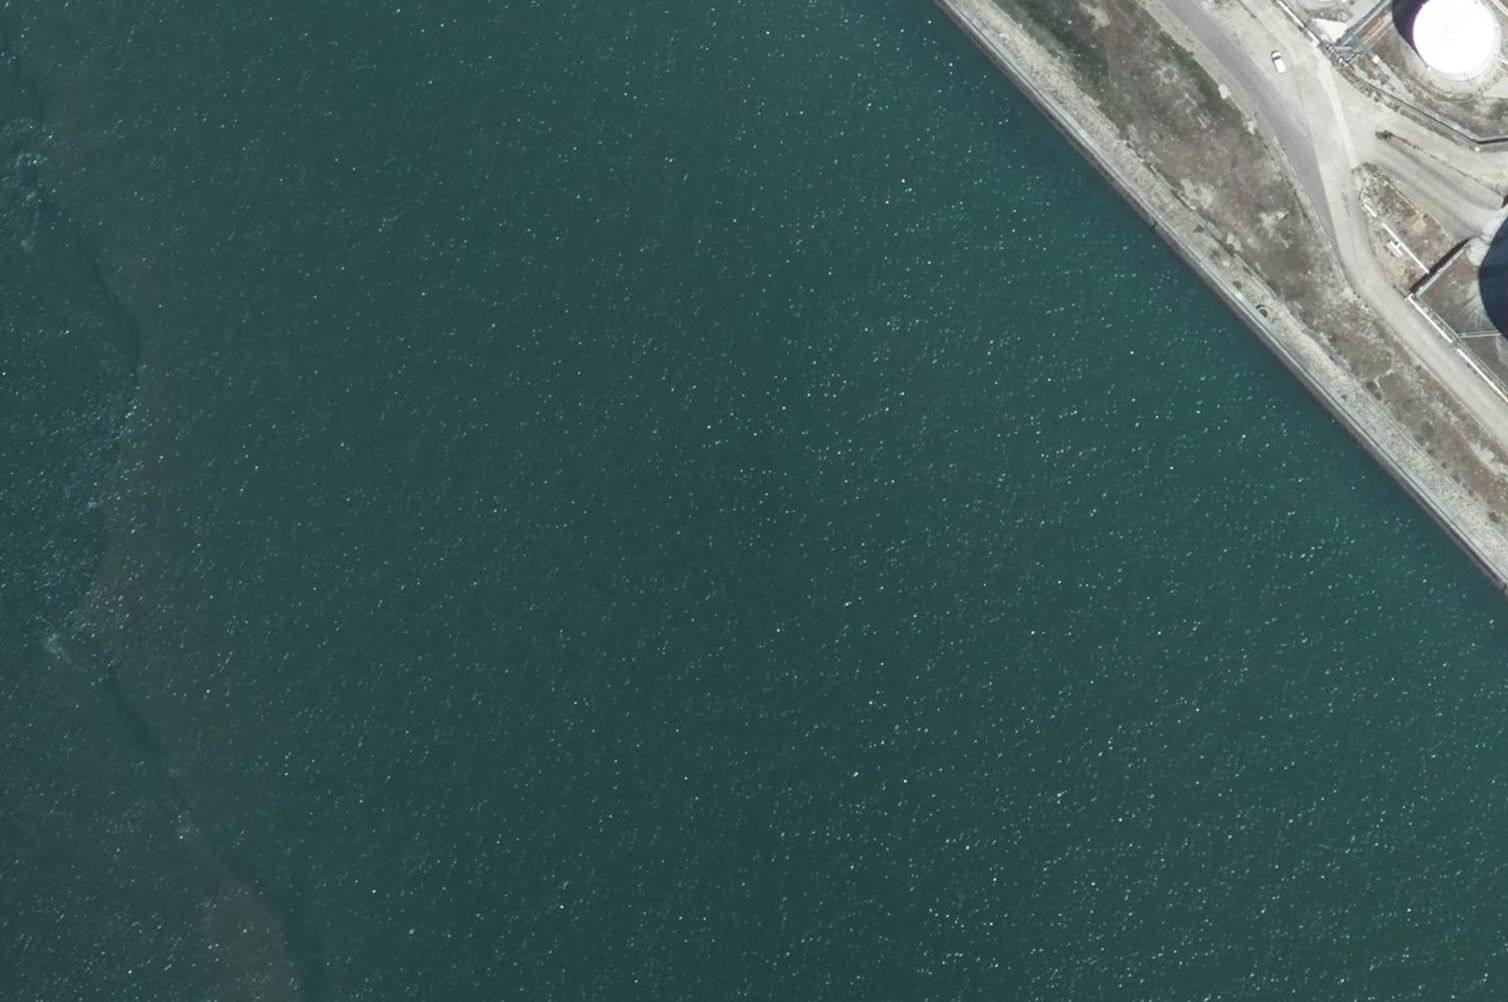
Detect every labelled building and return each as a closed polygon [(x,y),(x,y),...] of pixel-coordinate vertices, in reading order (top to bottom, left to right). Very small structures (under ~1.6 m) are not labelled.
[(1462,1),(1454,0),(1447,1),(1439,4),(1432,8),(1426,13),(1422,19),(1418,27),(1416,35),(1415,42),(1416,50),(1419,58),(1423,65),(1428,71),(1434,75),(1442,79),(1450,81),(1457,82),(1465,81),(1473,78),(1481,73),(1486,69),(1490,63),(1494,55),(1496,48),(1497,40),(1496,32),(1493,24),(1489,17),(1484,11),(1477,6),(1470,3),(1462,1)]
